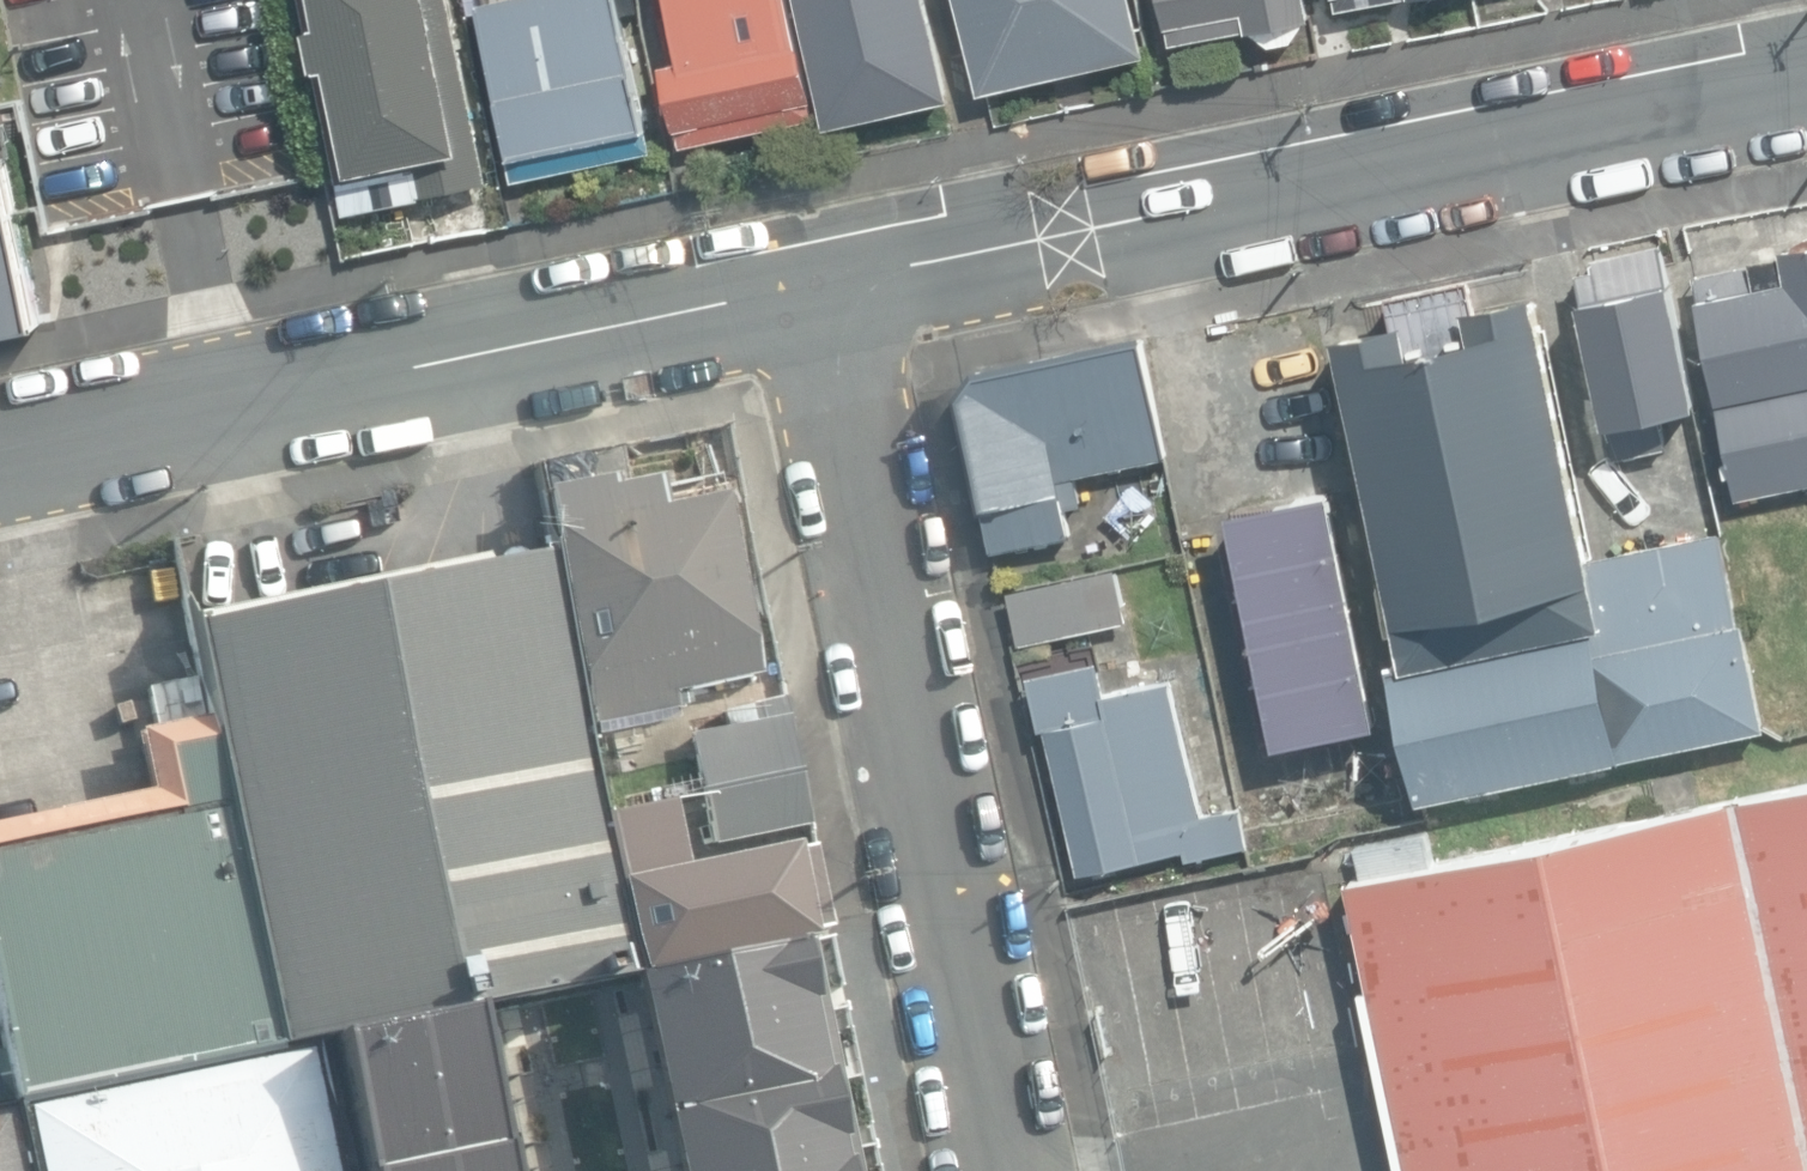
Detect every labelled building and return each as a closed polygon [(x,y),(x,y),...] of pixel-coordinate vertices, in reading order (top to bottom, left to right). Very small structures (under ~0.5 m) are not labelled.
[(455,0),(305,0),(347,212),(491,183),(455,0)] [(516,183),(654,151),(619,0),(493,0),(481,2),(515,180),(516,183)] [(664,11),(662,0),(637,0),(640,15),(664,11)] [(713,2),(712,0),(686,0),(690,20),(675,24),(682,57),(663,61),(678,129),(681,128),(685,146),(816,118),(791,0),(720,0),(713,2)] [(828,127),(954,101),(933,0),(802,0),(828,127)] [(979,93),(1146,55),(1133,0),(958,0),(979,93)] [(1273,45),(1293,41),(1303,24),(1310,22),(1306,0),(1163,0),(1168,26),(1171,42),(1246,27),(1247,34),(1255,32),(1273,45)] [(1337,9),(1386,0),(1335,0),(1337,9)] [(44,327),(8,155),(0,157),(0,336),(44,327)] [(1578,270),(1620,456),(1652,449),(1649,437),(1666,433),(1662,414),(1698,407),(1661,242),(1593,257),(1595,267),(1578,270)] [(1801,518),(1806,517),(1806,245),(1778,250),(1779,255),(1747,261),(1748,264),(1692,275),(1735,498),(1795,486),(1801,518)] [(1398,652),(1424,794),(1770,720),(1721,531),(1590,555),(1534,294),(1477,306),(1471,277),(1392,294),(1397,319),(1337,331),(1398,652)] [(987,505),(996,550),(1072,535),(1066,508),(1084,504),(1078,474),(1167,455),(1143,339),(980,372),(965,395),(987,505)] [(538,465),(545,493),(609,479),(612,489),(628,486),(621,447),(538,465)] [(609,479),(545,493),(554,532),(550,533),(594,726),(667,711),(665,697),(758,677),(753,643),(756,642),(723,496),(659,509),(656,481),(628,486),(612,489),(609,479)] [(1231,510),(1279,745),(1380,724),(1332,490),(1231,510)] [(192,625),(280,1049),(311,1043),(443,1015),(636,973),(552,550),(192,625)] [(1009,590),(1020,644),(1126,622),(1115,568),(1009,590)] [(1047,728),(1082,871),(1186,846),(1189,859),(1247,844),(1237,804),(1203,812),(1170,679),(1111,694),(1102,658),(1028,676),(1042,729),(1047,728)] [(789,716),(688,739),(700,792),(801,769),(789,716)] [(16,1103),(276,1049),(208,719),(138,733),(150,792),(0,823),(0,1028),(16,1103)] [(703,796),(716,846),(812,828),(802,774),(703,796)] [(1806,1106),(1806,784),(1742,798),(1806,1106)] [(1740,797),(1437,861),(1430,830),(1347,848),(1376,985),(1364,987),(1403,1170),(1806,1170),(1806,1117),(1740,797)] [(671,800),(611,814),(624,872),(685,858),(671,800)] [(624,880),(640,973),(818,936),(817,928),(831,927),(814,848),(800,848),(798,842),(688,866),(624,880)] [(829,966),(659,1003),(696,1170),(873,1170),(829,966)] [(494,1023),(330,1057),(354,1170),(525,1170),(494,1023)] [(314,1052),(18,1112),(30,1170),(338,1170),(314,1052)] [(16,1104),(0,1107),(0,1170),(29,1170),(16,1104)]
